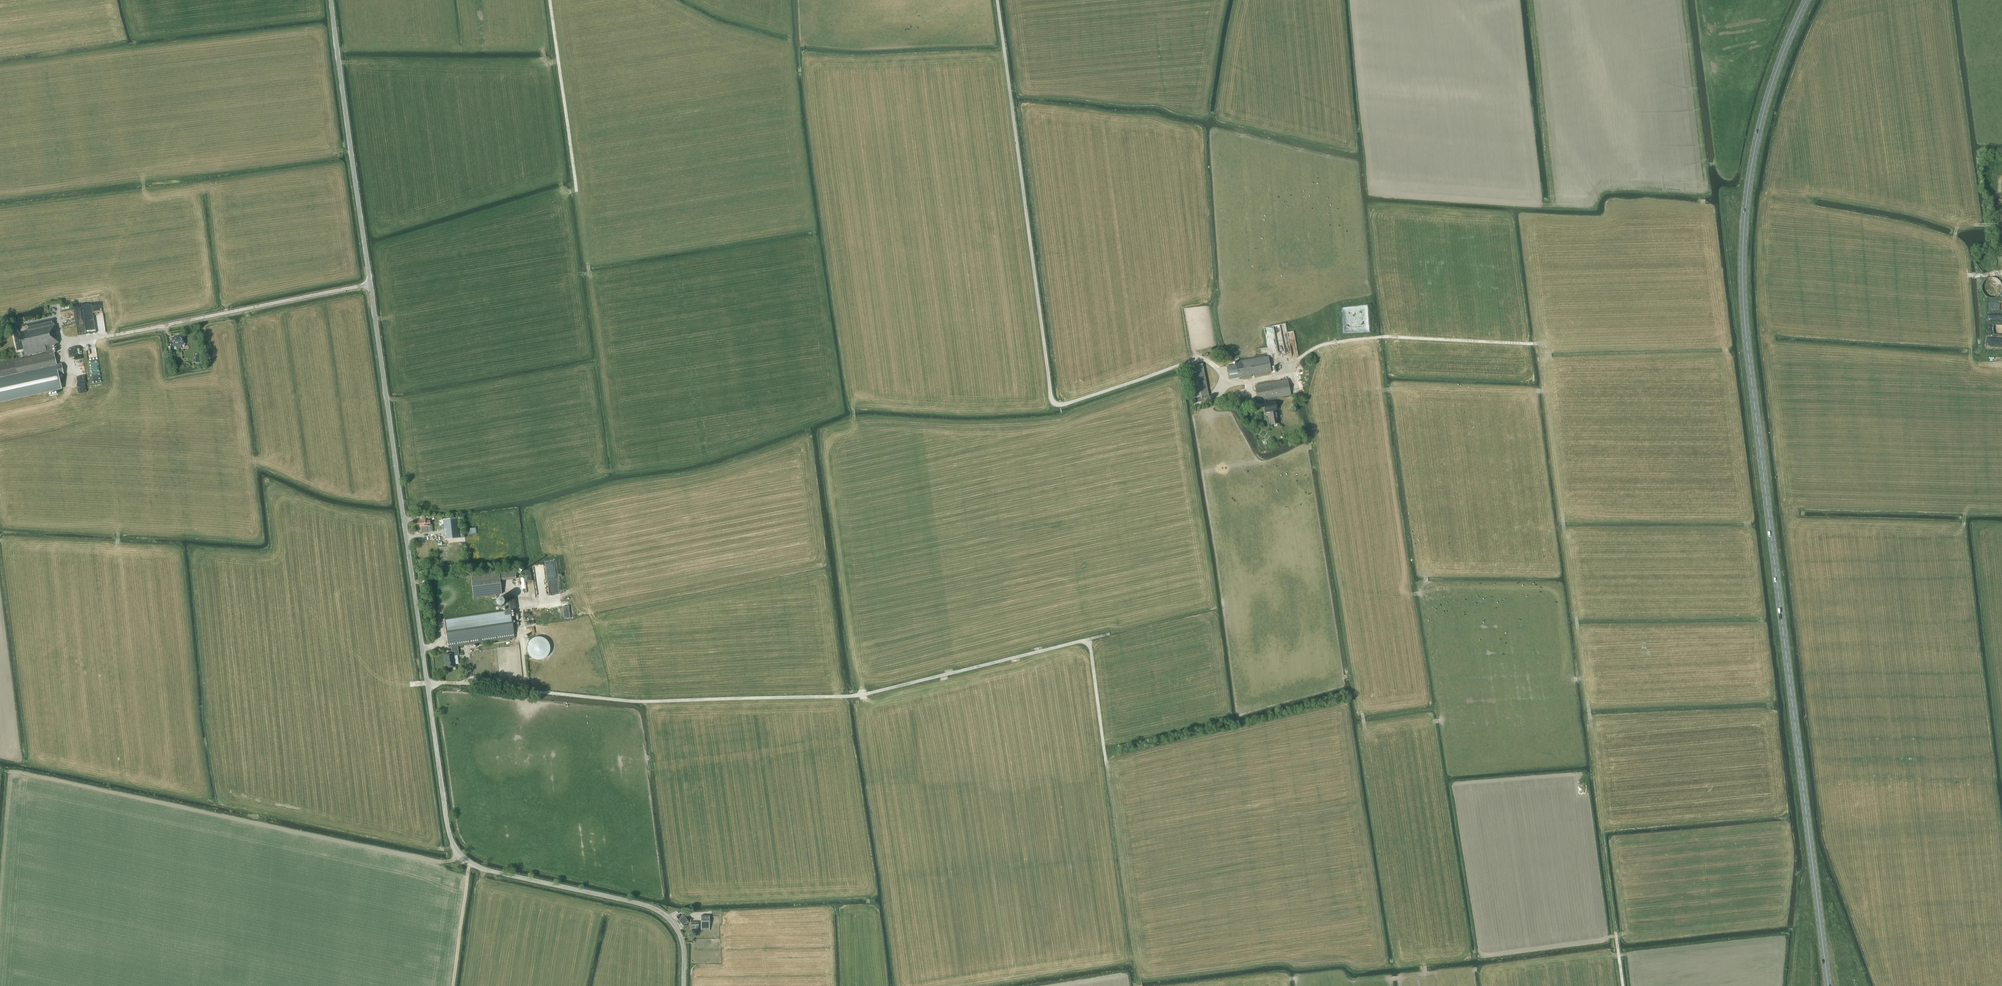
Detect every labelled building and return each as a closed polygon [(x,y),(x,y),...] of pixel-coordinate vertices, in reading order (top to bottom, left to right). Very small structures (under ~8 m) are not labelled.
[(2001,295),(2001,285),(2001,279),(1985,278),(1984,294),(2001,295)] [(102,301),(83,304),(87,334),(106,331),(105,327),(98,328),(98,324),(95,325),(94,312),(103,311),(102,301)] [(16,345),(17,350),(23,349),(24,355),(46,350),(47,353),(23,358),(0,363),(0,402),(62,389),(59,375),(64,374),(61,363),(57,364),(54,351),(53,351),(51,344),(58,343),(53,319),(26,325),(27,330),(24,331),(24,332),(19,333),(18,328),(14,328),(14,331),(16,331),(17,332),(14,333),(15,335),(14,335),(15,341),(16,345)] [(1299,356),(1294,331),(1288,332),(1286,324),(1265,327),(1267,335),(1274,334),(1275,341),(1282,340),(1285,354),(1292,353),(1293,357),(1299,356)] [(181,345),(185,344),(183,335),(172,338),(173,346),(177,346),(178,349),(182,348),(181,345)] [(1269,356),(1236,363),(1236,364),(1233,365),(1227,366),(1229,379),(1269,372),(1272,372),(1269,356)] [(1194,399),(1209,396),(1203,364),(1188,367),(1194,399)] [(1291,395),(1288,379),(1276,381),(1255,385),(1258,401),(1262,401),(1262,403),(1263,403),(1265,413),(1270,412),(1270,413),(1269,413),(1269,417),(1270,417),(1271,425),(1279,423),(1277,412),(1276,412),(1276,411),(1278,410),(1276,400),(1265,402),(1265,400),(1291,395)] [(460,538),(457,518),(443,519),(444,530),(446,529),(447,534),(445,534),(446,540),(460,538)] [(432,525),(431,525),(430,520),(425,521),(425,519),(419,520),(420,528),(427,527),(427,532),(433,531),(432,525)] [(535,563),(535,574),(545,574),(545,563),(535,563)] [(502,594),(500,581),(516,579),(515,570),(471,576),(473,597),(502,594)] [(506,610),(511,609),(516,609),(514,597),(504,598),(506,610)] [(511,609),(506,610),(444,619),(448,648),(451,647),(452,654),(444,655),(446,668),(455,666),(454,656),(459,655),(458,646),(515,638),(511,609)] [(532,660),(549,660),(550,639),(532,639),(532,660)] [(682,929),(686,925),(685,923),(688,921),(684,916),(683,917),(682,915),(680,917),(678,915),(674,918),(682,929)] [(710,916),(701,916),(701,930),(709,931),(710,916)]
